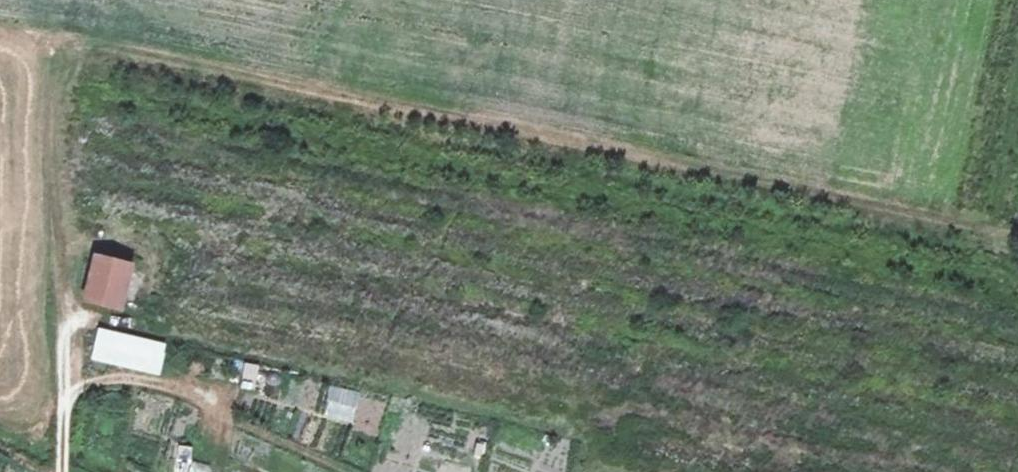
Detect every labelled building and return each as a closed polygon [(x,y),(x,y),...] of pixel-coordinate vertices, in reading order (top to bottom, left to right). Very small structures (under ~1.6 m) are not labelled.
[(132,269),(98,261),(87,303),(121,312),(132,269)] [(164,351),(101,334),(93,361),(156,378),(164,351)] [(180,471),(207,471),(209,466),(183,459),(180,471)]
